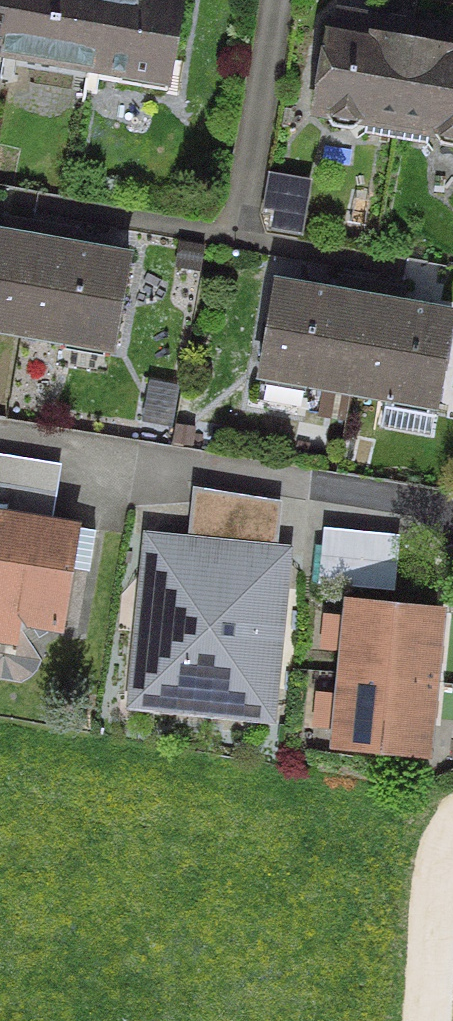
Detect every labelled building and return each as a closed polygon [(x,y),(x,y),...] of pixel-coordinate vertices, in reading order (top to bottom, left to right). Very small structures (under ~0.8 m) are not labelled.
[(2,55),(11,0),(0,0),(0,54),(2,55)] [(2,55),(85,69),(97,0),(11,0),(2,55)] [(173,0),(97,0),(85,69),(117,74),(115,87),(163,95),(179,1),(173,0)] [(359,121),(395,127),(412,28),(376,22),(373,36),(328,29),(313,113),(323,115),(323,119),(329,129),(348,132),(358,125),(359,121)] [(412,28),(395,127),(431,133),(431,137),(436,148),(452,151),(452,50),(445,48),(447,34),(412,28)] [(266,223),(297,229),(303,193),(273,188),(266,223)] [(27,245),(30,228),(2,223),(0,236),(0,330),(12,332),(27,245)] [(110,349),(125,262),(64,251),(67,235),(30,228),(27,245),(12,332),(110,349)] [(354,392),(370,305),(373,289),(335,282),(332,299),(271,288),(256,375),(354,392)] [(397,310),(400,293),(373,289),(370,305),(354,392),(433,406),(448,319),(397,310)] [(55,630),(71,530),(40,525),(50,466),(0,458),(0,608),(16,611),(26,625),(55,630)] [(317,585),(389,592),(394,539),(322,531),(317,585)] [(279,557),(145,544),(130,709),(264,721),(279,557)] [(433,617),(348,609),(341,677),(427,685),(433,617)] [(334,744),(420,752),(427,685),(341,677),(334,744)]
